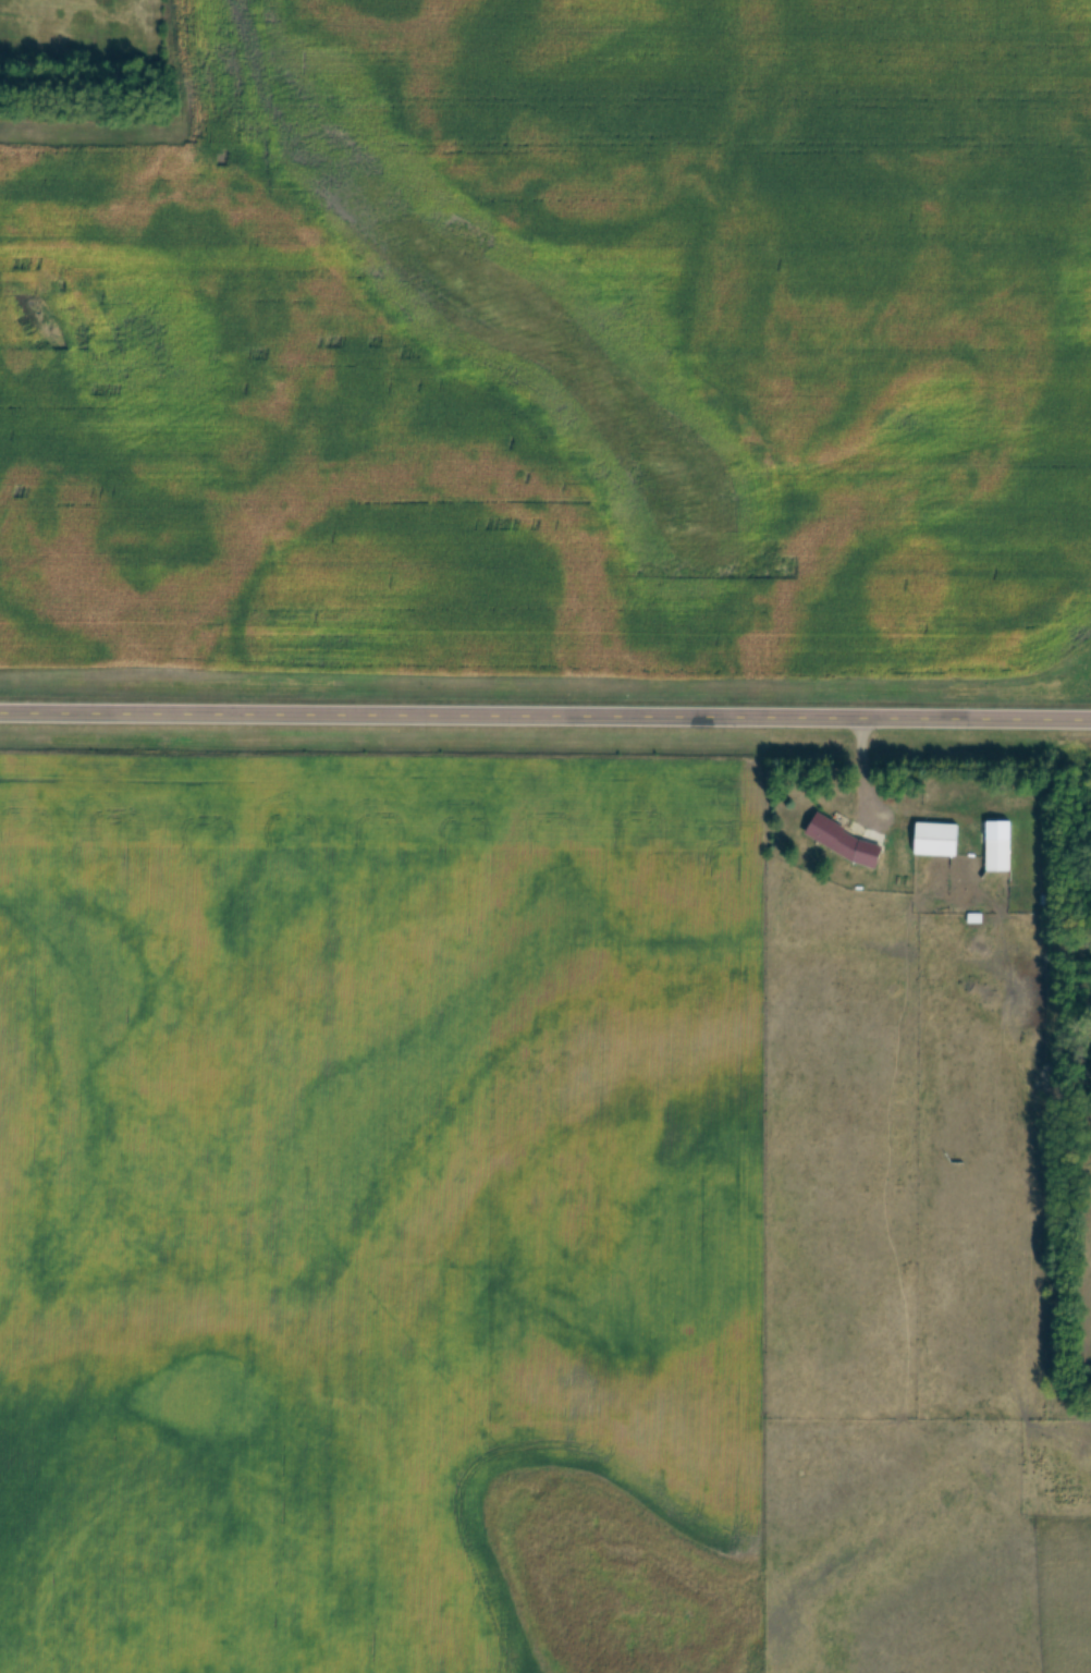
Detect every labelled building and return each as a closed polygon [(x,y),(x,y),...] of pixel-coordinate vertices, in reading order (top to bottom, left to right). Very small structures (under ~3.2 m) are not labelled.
[(875,871),(886,849),(818,813),(807,835),(875,871)] [(915,856),(960,856),(960,823),(916,823),(915,856)] [(1012,839),(986,839),(986,872),(1012,872),(1012,839)]
